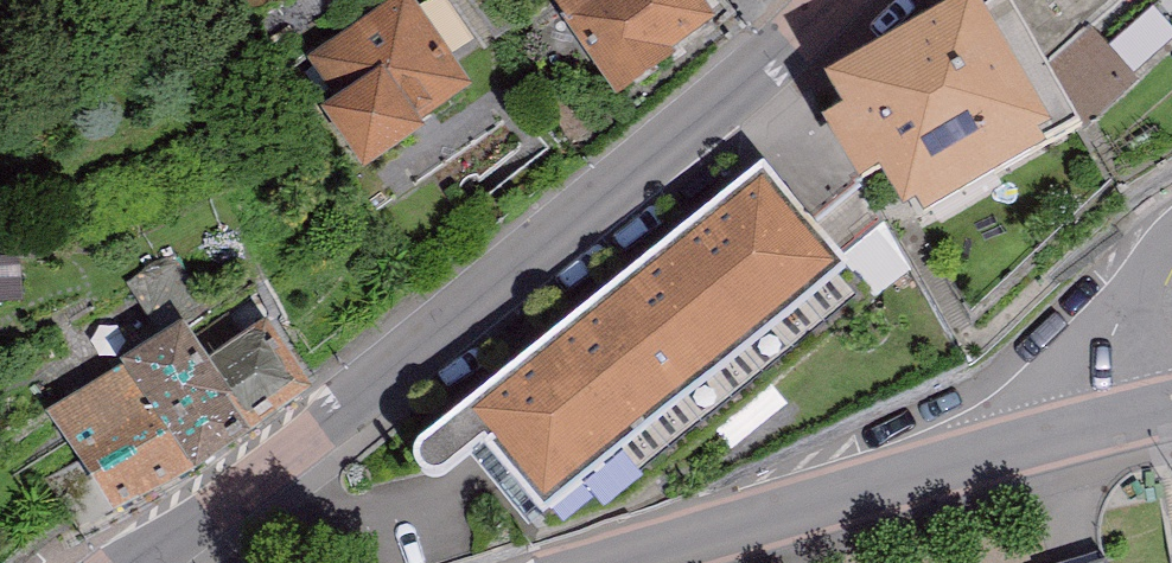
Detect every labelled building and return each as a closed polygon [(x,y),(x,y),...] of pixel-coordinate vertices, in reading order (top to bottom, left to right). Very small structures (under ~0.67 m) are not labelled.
[(583,22),(579,27),(629,90),(714,21),(699,0),(569,0),(583,22)] [(819,77),(832,101),(810,114),(843,171),(864,159),(894,211),(1061,115),(1025,52),(995,0),(953,0),(819,77)] [(351,108),(339,128),(369,169),(418,142),(408,127),(459,92),(408,11),(326,65),(351,108)] [(1025,52),(1061,115),(1118,82),(1082,20),(1025,52)] [(848,278),(773,180),(414,455),(410,462),(409,468),(409,474),(413,482),(417,487),(424,489),(432,490),(440,489),(490,450),(505,471),(539,514),(848,278)] [(15,306),(14,264),(0,264),(0,308),(15,306)] [(57,480),(85,534),(202,485),(307,402),(264,346),(245,359),(220,337),(195,357),(178,340),(56,423),(81,467),(57,480)] [(1066,562),(1117,562),(1115,552),(1066,562)]
